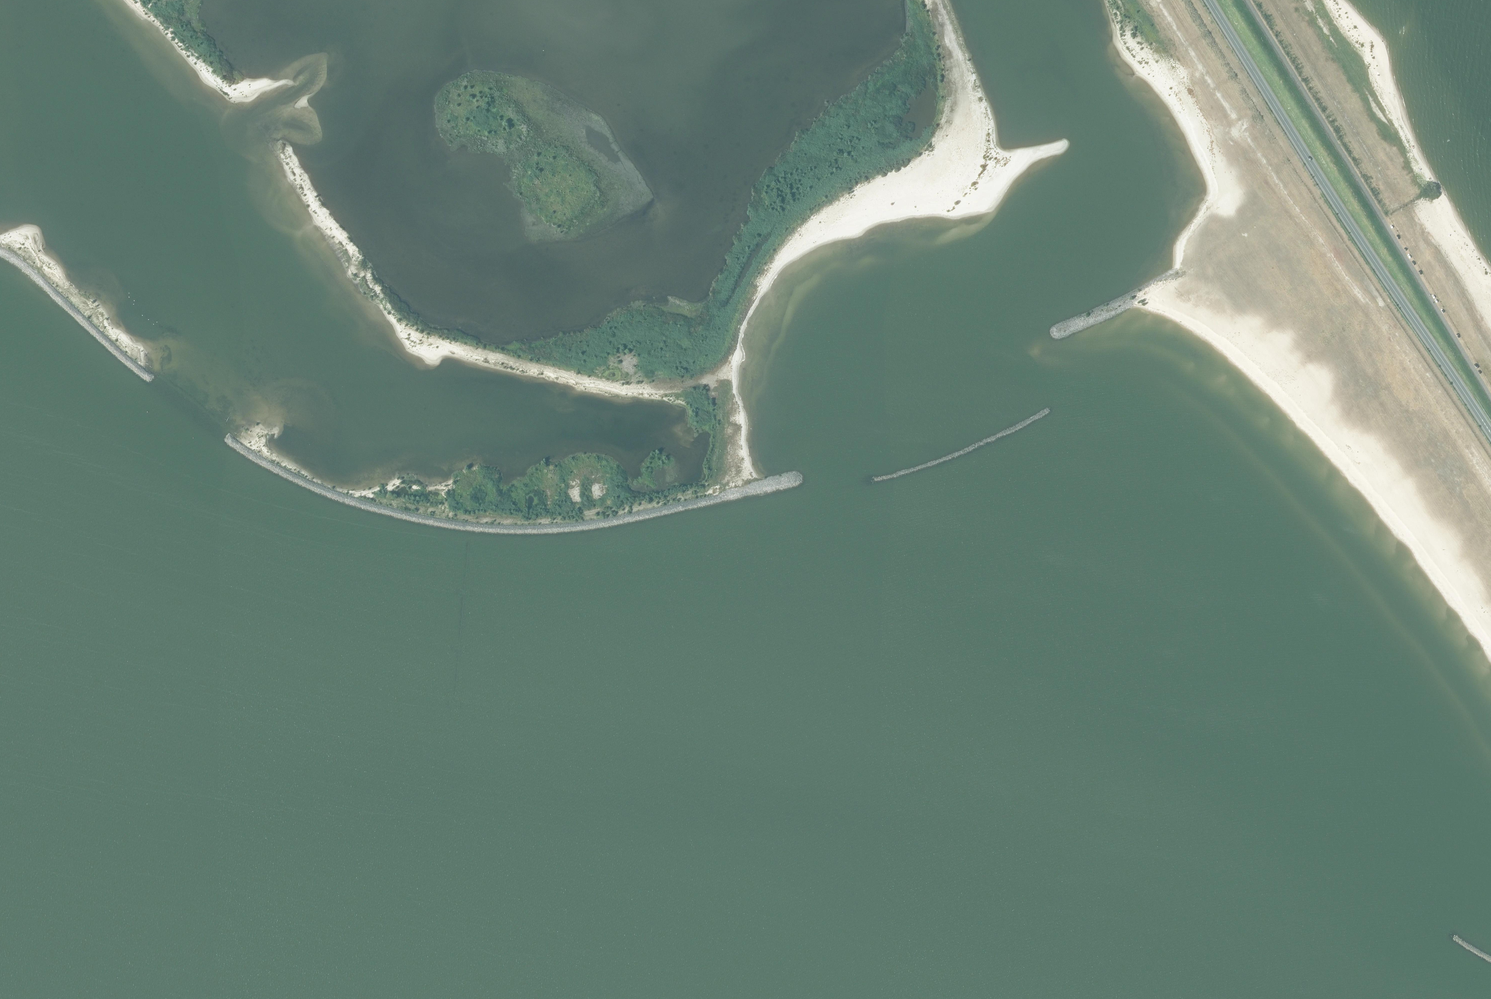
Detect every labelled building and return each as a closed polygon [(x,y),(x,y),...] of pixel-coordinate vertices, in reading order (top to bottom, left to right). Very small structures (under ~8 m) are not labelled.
[(1377,263),(1380,261),(1373,249),(1370,251),(1377,263)]
